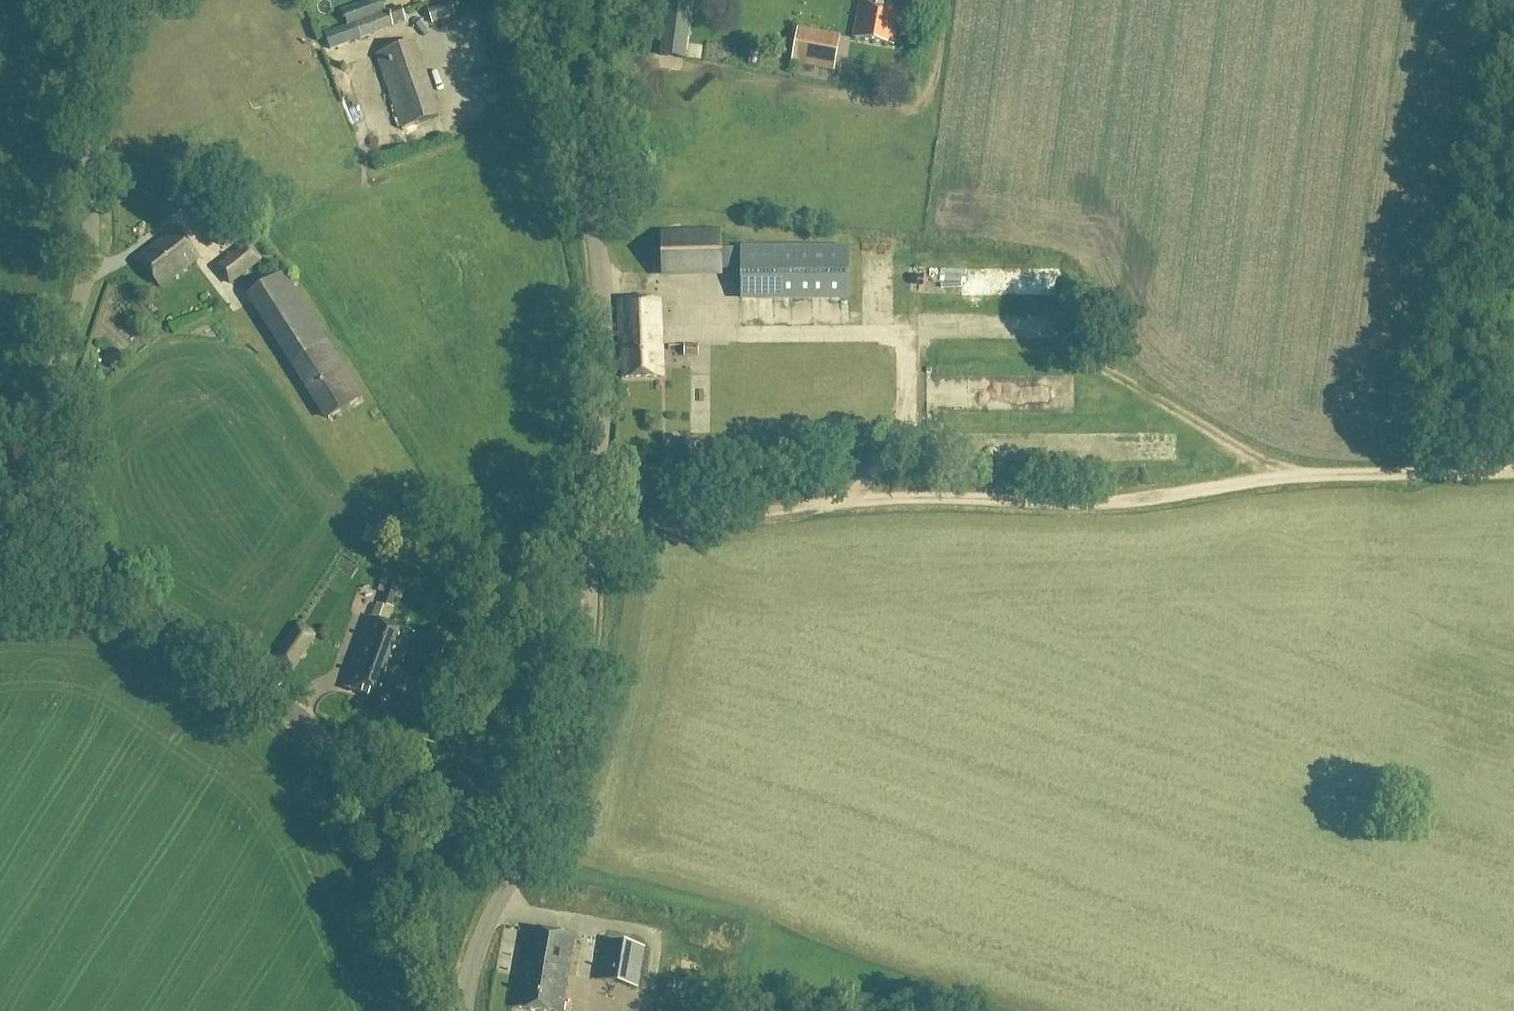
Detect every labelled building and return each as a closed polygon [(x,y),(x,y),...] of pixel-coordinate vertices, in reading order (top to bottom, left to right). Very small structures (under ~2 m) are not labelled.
[(387,11),(382,0),(371,0),(342,10),(347,25),(324,33),(331,51),(360,40),(359,39),(405,21),(398,6),(387,11)] [(692,0),(668,0),(660,55),(685,58),(692,0)] [(904,11),(915,13),(917,0),(906,0),(904,11)] [(901,10),(860,3),(854,38),(894,45),(901,10)] [(840,35),(799,28),(793,63),(833,70),(840,35)] [(440,117),(413,41),(377,54),(404,130),(440,117)] [(207,189),(201,193),(186,203),(219,246),(239,232),(207,189)] [(162,288),(199,258),(176,229),(139,259),(162,288)] [(673,250),(721,250),(721,232),(662,232),(662,266),(673,266),(673,250)] [(230,285),(261,261),(246,244),(216,266),(230,285)] [(849,298),(849,249),(777,249),(777,299),(849,298)] [(259,311),(293,290),(283,273),(249,294),(259,311)] [(663,376),(659,299),(618,301),(621,378),(663,376)] [(361,398),(325,342),(291,363),(327,419),(361,398)] [(698,344),(684,345),(684,356),(698,357),(698,344)] [(402,577),(391,573),(381,602),(392,606),(402,577)] [(367,609),(376,612),(381,595),(373,592),(367,609)] [(387,703),(412,633),(370,618),(346,688),(387,703)] [(298,621),(269,660),(291,674),(319,633),(298,621)] [(416,661),(435,668),(440,653),(422,646),(416,661)] [(527,929),(514,1008),(535,1010),(563,1010),(575,937),(527,929)] [(638,986),(645,948),(604,941),(598,979),(638,986)]
